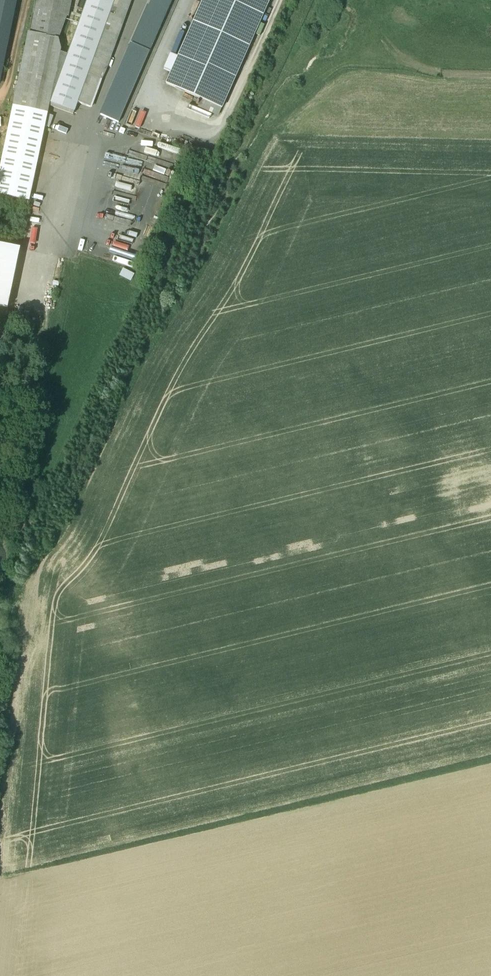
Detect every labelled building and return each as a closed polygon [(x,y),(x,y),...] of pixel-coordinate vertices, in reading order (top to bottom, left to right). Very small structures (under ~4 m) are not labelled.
[(16,0),(0,0),(0,76),(16,0)] [(31,21),(29,33),(58,40),(71,1),(71,0),(35,0),(31,21)] [(67,55),(50,102),(49,105),(73,114),(77,103),(87,75),(93,60),(106,65),(122,21),(109,16),(114,0),(87,0),(67,55)] [(109,16),(122,21),(130,0),(114,0),(109,16)] [(131,43),(150,51),(173,0),(150,0),(131,43)] [(178,57),(171,72),(166,84),(201,99),(221,108),(269,0),(203,0),(178,57)] [(28,33),(0,168),(0,195),(6,196),(4,204),(16,206),(17,198),(29,201),(49,105),(50,102),(67,55),(60,52),(61,49),(58,40),(29,33),(28,33)] [(118,122),(150,51),(131,43),(99,114),(118,122)] [(170,54),(164,69),(171,72),(178,57),(170,54)] [(106,65),(93,60),(87,75),(101,80),(106,65)] [(91,108),(101,80),(87,75),(77,103),(91,108)] [(221,108),(201,99),(198,106),(218,115),(221,108)] [(0,244),(0,306),(7,308),(20,248),(0,244)]
